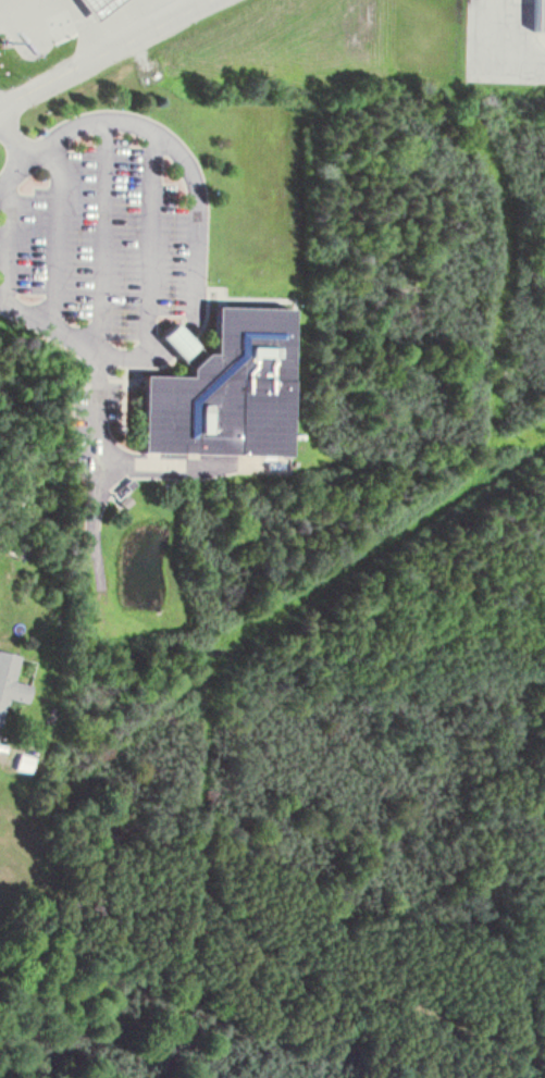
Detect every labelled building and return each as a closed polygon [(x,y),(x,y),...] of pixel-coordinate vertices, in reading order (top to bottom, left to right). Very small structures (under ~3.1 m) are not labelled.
[(126,0),(79,0),(95,22),(126,0)] [(536,32),(537,0),(544,0),(544,32),(536,32)] [(141,449),(143,377),(191,379),(193,370),(208,355),(214,355),(215,306),(289,307),(287,453),(141,449)] [(37,555),(36,542),(23,543),(24,556),(37,555)] [(0,649),(0,724),(3,725),(8,698),(28,702),(32,684),(15,680),(21,654),(0,649)]
